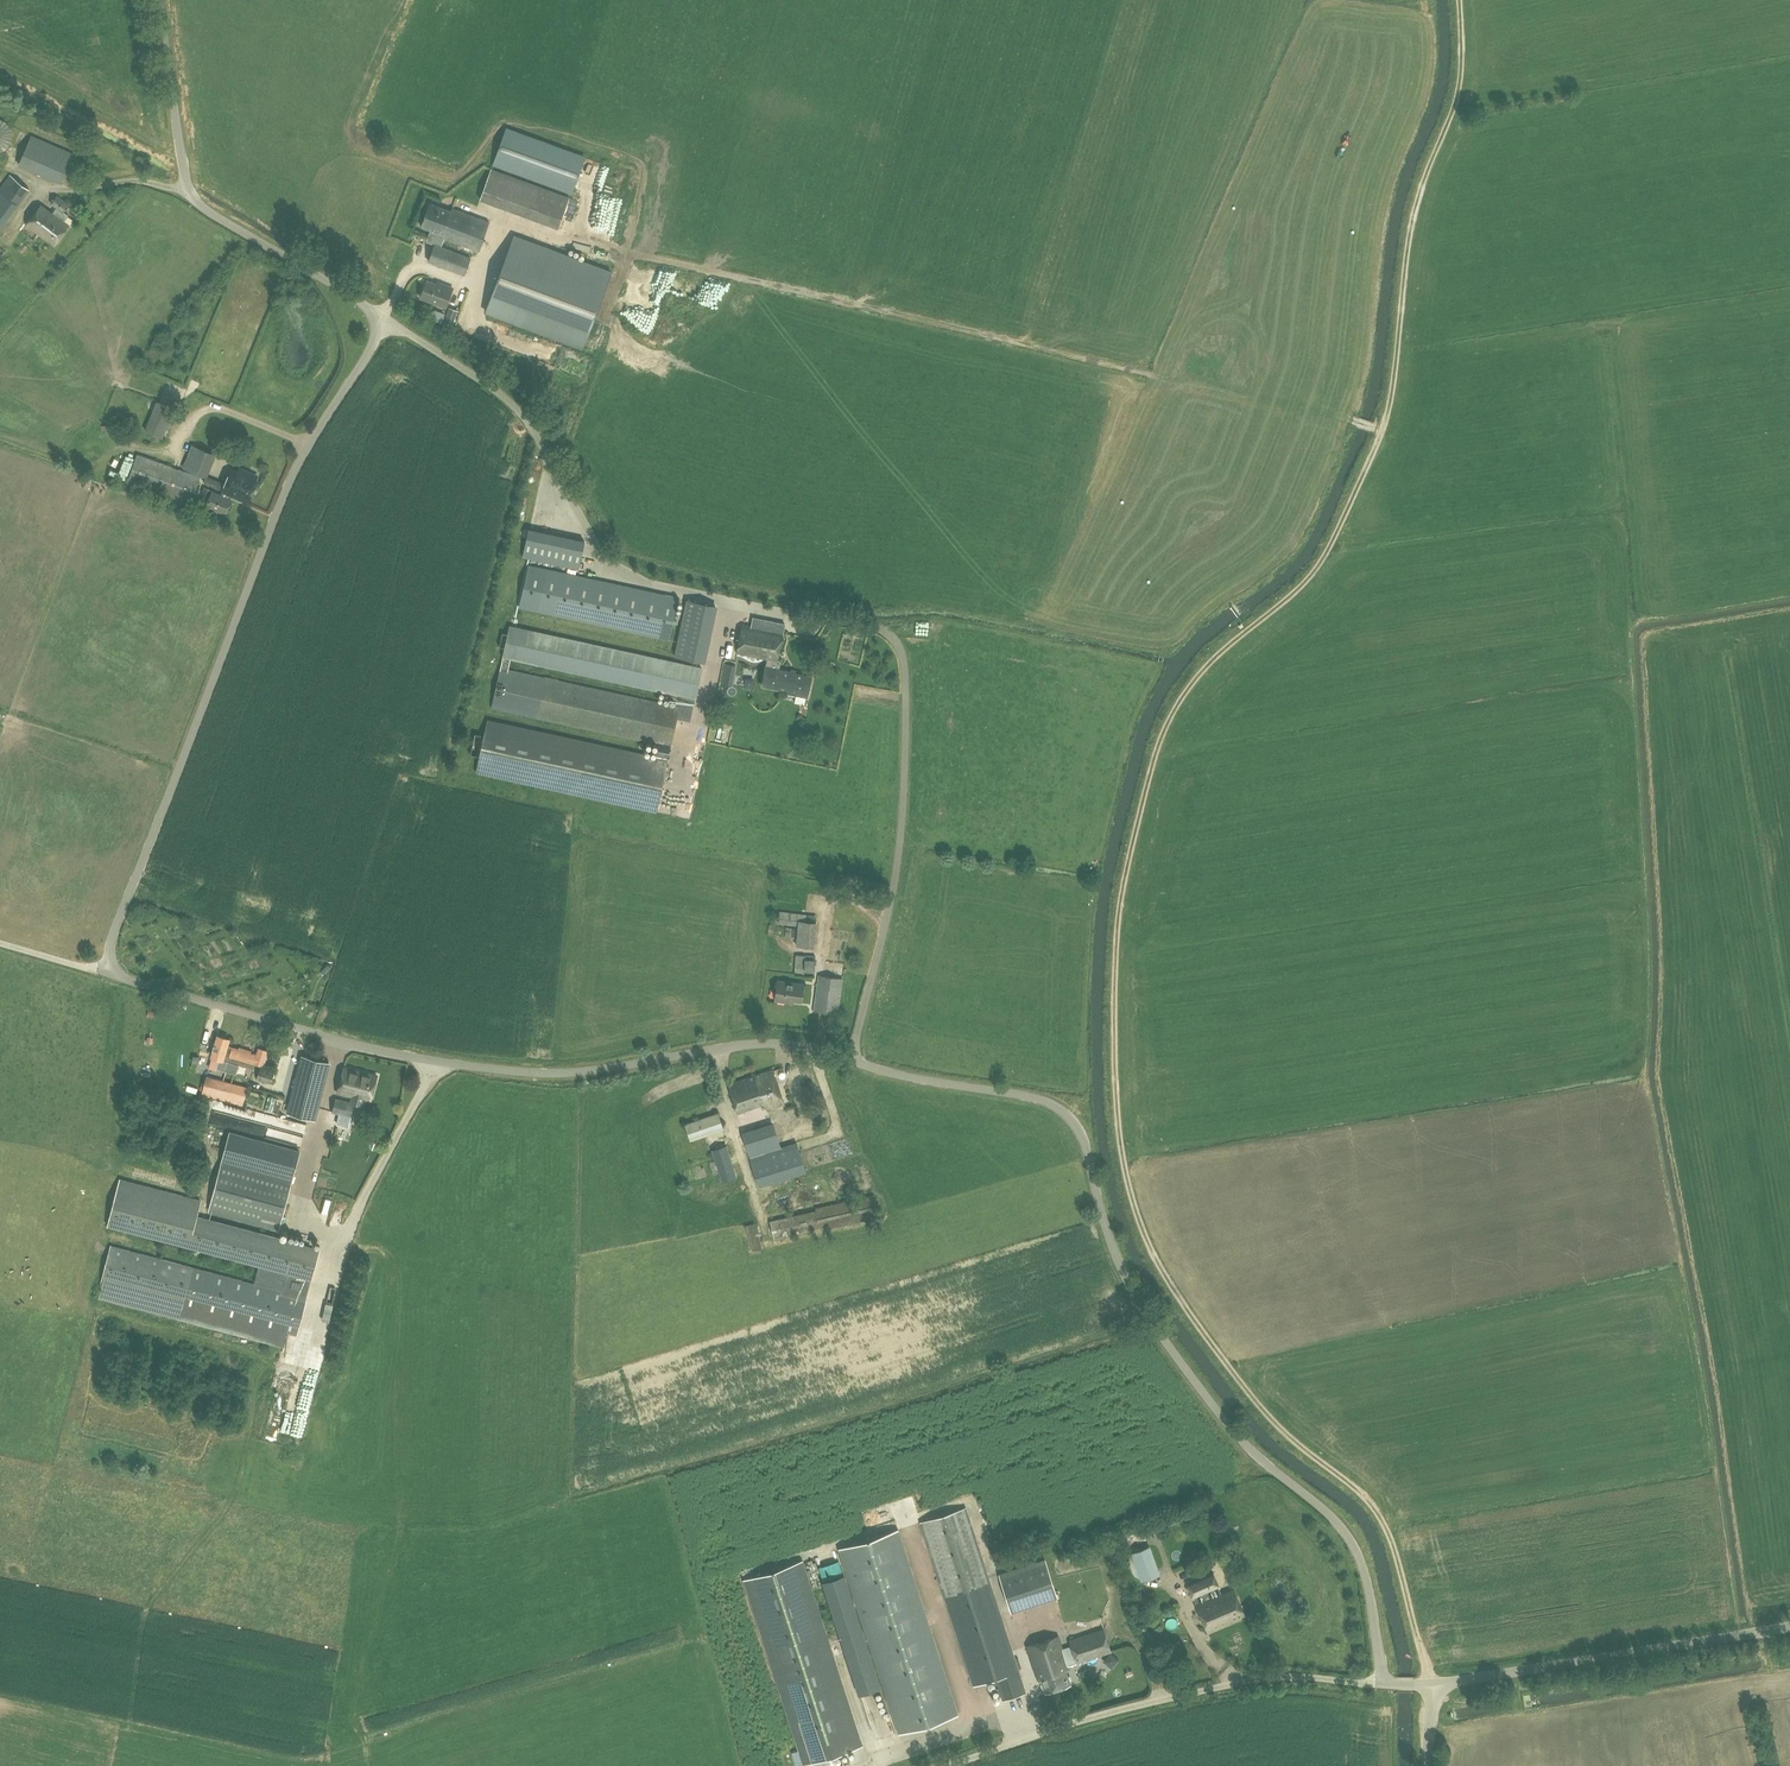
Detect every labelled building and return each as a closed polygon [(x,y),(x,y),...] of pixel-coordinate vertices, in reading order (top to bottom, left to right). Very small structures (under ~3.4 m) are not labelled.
[(505,129),(493,164),(571,192),(584,158),(505,129)] [(18,165),(61,184),(75,153),(31,134),(18,165)] [(570,197),(491,168),(480,200),(558,229),(570,197)] [(618,235),(626,193),(608,190),(610,180),(616,181),(617,177),(597,173),(588,223),(603,225),(602,232),(618,235)] [(19,204),(0,190),(0,230),(19,204)] [(64,212),(70,205),(57,195),(50,204),(56,208),(52,213),(42,205),(27,224),(55,244),(69,225),(64,221),(69,215),(64,212)] [(452,210),(431,202),(422,226),(442,234),(441,237),(477,251),(489,221),(453,207),(452,210)] [(494,285),(522,295),(523,292),(594,319),(612,272),(513,235),(494,285)] [(428,261),(464,275),(471,257),(435,243),(428,261)] [(693,286),(693,271),(676,271),(676,286),(693,286)] [(451,292),(426,283),(420,299),(445,308),(451,292)] [(627,292),(624,303),(644,308),(646,297),(637,294),(637,295),(627,292)] [(449,308),(443,323),(452,327),(458,311),(449,308)] [(145,431),(163,438),(166,429),(168,429),(171,422),(169,422),(175,407),(157,400),(145,431)] [(217,454),(192,444),(182,467),(207,477),(217,454)] [(201,476),(137,453),(127,483),(191,505),(201,476)] [(248,502),(257,481),(232,470),(223,491),(248,502)] [(204,487),(198,500),(206,503),(212,491),(204,487)] [(232,500),(221,495),(212,491),(206,506),(226,514),(232,500)] [(529,527),(523,555),(579,568),(585,540),(529,527)] [(535,611),(669,640),(679,597),(545,568),(535,611)] [(714,605),(686,599),(674,651),(702,657),(714,605)] [(775,669),(776,661),(778,661),(783,632),(784,623),(774,621),(772,630),(743,624),(737,653),(767,659),(762,685),(777,688),(779,678),(788,680),(790,672),(775,669)] [(696,699),(702,667),(570,638),(563,670),(696,699)] [(787,689),(812,695),(815,677),(790,672),(788,680),(779,678),(777,688),(787,689)] [(722,682),(731,684),(732,677),(723,675),(722,682)] [(546,677),(537,715),(536,718),(659,745),(656,757),(488,720),(476,770),(656,810),(680,706),(546,677)] [(732,735),(733,723),(721,722),(720,735),(732,735)] [(798,926),(799,913),(780,911),(778,924),(798,926)] [(798,926),(796,945),(814,947),(817,922),(816,921),(817,916),(799,913),(798,926)] [(794,938),(795,928),(786,927),(785,937),(794,938)] [(815,955),(795,954),(795,974),(815,975),(815,955)] [(843,978),(818,975),(813,1010),(838,1014),(843,978)] [(801,1000),(803,984),(778,980),(776,1000),(791,1002),(791,999),(801,1000)] [(212,1056),(229,1061),(230,1056),(231,1056),(231,1053),(230,1053),(232,1047),(232,1048),(227,1046),(229,1039),(218,1036),(212,1056)] [(239,1049),(232,1047),(230,1053),(231,1053),(231,1056),(230,1056),(229,1061),(253,1068),(255,1063),(264,1065),(268,1050),(259,1048),(257,1054),(250,1052),(251,1051),(239,1048),(239,1049)] [(315,1118),(329,1063),(304,1056),(290,1111),(315,1118)] [(371,1101),(377,1075),(344,1066),(337,1092),(352,1095),(350,1102),(336,1098),(332,1112),(351,1116),(354,1103),(363,1105),(364,1099),(371,1101)] [(275,1072),(260,1068),(257,1079),(271,1083),(275,1072)] [(765,1104),(767,1109),(784,1103),(773,1070),(728,1084),(737,1114),(765,1104)] [(201,1095),(243,1106),(247,1087),(207,1076),(201,1095)] [(252,1085),(250,1092),(262,1095),(264,1088),(252,1085)] [(723,1128),(718,1113),(686,1124),(691,1139),(723,1128)] [(340,1130),(351,1134),(356,1122),(345,1118),(340,1130)] [(779,1147),(772,1125),(743,1134),(759,1184),(804,1169),(795,1142),(779,1147)] [(230,1130),(222,1158),(293,1177),(301,1150),(230,1130)] [(737,1132),(725,1138),(730,1148),(742,1143),(737,1132)] [(712,1149),(720,1176),(722,1181),(733,1178),(736,1177),(726,1145),(712,1149)] [(279,1230),(293,1178),(222,1158),(208,1211),(279,1230)] [(189,1247),(286,1272),(312,1279),(320,1248),(198,1216),(202,1200),(120,1178),(107,1226),(189,1247)] [(879,1218),(874,1195),(815,1208),(816,1210),(770,1221),(774,1239),(879,1218)] [(322,1212),(327,1213),(331,1199),(326,1198),(322,1212)] [(307,1297),(312,1279),(286,1272),(285,1274),(259,1267),(254,1283),(111,1245),(100,1283),(103,1284),(99,1299),(283,1347),(287,1332),(297,1335),(307,1297)] [(306,1326),(302,1336),(311,1339),(314,1329),(306,1326)] [(296,1394),(291,1392),(283,1427),(306,1432),(315,1394),(307,1392),(309,1382),(299,1380),(296,1394)] [(1205,1521),(1213,1512),(1203,1502),(1194,1511),(1205,1521)] [(973,1686),(995,1679),(997,1685),(983,1690),(988,1705),(1025,1693),(964,1509),(920,1523),(973,1686)] [(958,1715),(897,1531),(838,1550),(898,1734),(958,1715)] [(1161,1575),(1150,1545),(1131,1553),(1141,1582),(1161,1575)] [(1010,1610),(1056,1595),(1044,1559),(998,1574),(1010,1610)] [(862,1746),(801,1562),(742,1582),(798,1750),(791,1752),(795,1765),(797,1765),(802,1764),(803,1765),(862,1746)] [(1222,1593),(1213,1571),(1186,1582),(1193,1599),(1194,1599),(1196,1604),(1195,1604),(1207,1633),(1246,1617),(1234,1588),(1222,1593)] [(1065,1670),(1068,1669),(1067,1666),(1077,1662),(1077,1663),(1112,1652),(1104,1627),(1069,1639),(1071,1645),(1061,1648),(1058,1637),(1027,1647),(1038,1679),(1041,1678),(1046,1692),(1070,1684),(1065,1670)] [(1104,1658),(1106,1665),(1115,1662),(1113,1655),(1104,1658)]
